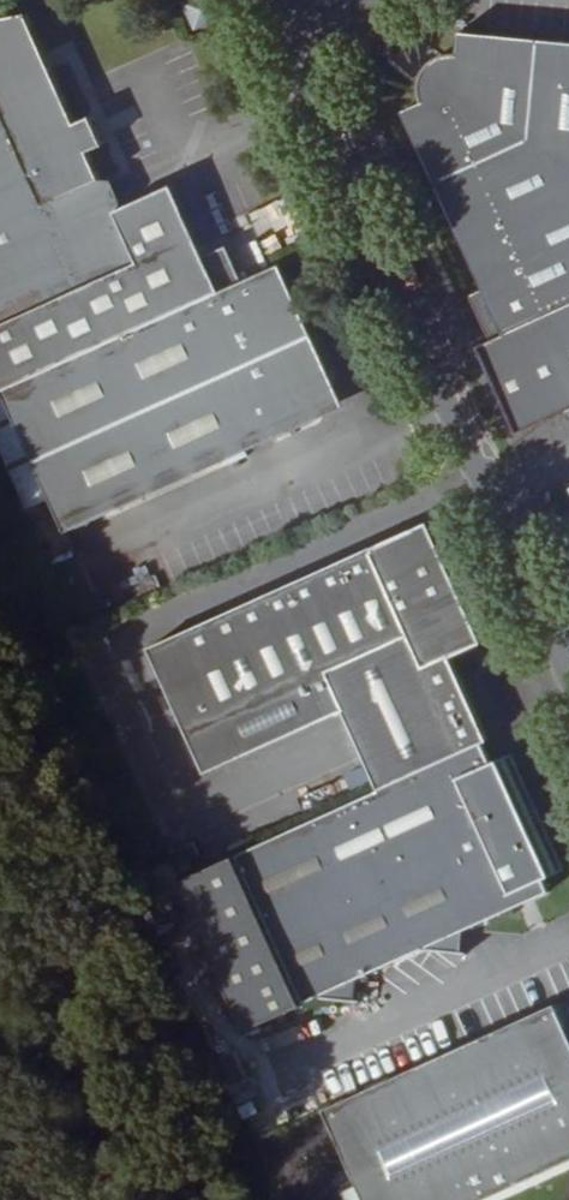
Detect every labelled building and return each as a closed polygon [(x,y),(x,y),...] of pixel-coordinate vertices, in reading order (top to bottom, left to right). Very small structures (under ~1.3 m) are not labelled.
[(186,3),(197,27),(222,16),(215,0),(192,0),(186,3)] [(3,389),(226,290),(211,257),(177,183),(111,213),(102,194),(108,189),(99,167),(94,170),(78,135),(91,129),(77,97),(64,101),(28,16),(0,21),(0,390),(3,389)] [(461,34),(460,48),(456,48),(452,48),(448,49),(442,51),(436,54),(430,57),(428,59),(425,63),(423,65),(421,69),(420,73),(419,74),(418,79),(417,92),(417,98),(417,103),(419,110),(408,119),(506,332),(476,347),(517,434),(568,410),(568,43),(461,34)] [(235,246),(211,257),(226,290),(250,280),(235,246)] [(226,290),(3,389),(69,536),(313,428),(333,379),(285,263),(250,280),(226,290)] [(349,415),(333,379),(313,428),(349,415)] [(409,522),(370,540),(372,545),(412,528),(409,522)] [(418,525),(412,528),(424,551),(430,549),(418,525)] [(486,734),(494,730),(458,653),(455,647),(460,629),(444,593),(451,587),(430,549),(424,551),(412,528),(372,545),(370,540),(150,643),(208,766),(341,702),(379,784),(486,734)] [(455,647),(458,653),(476,641),(451,587),(444,593),(460,629),(455,647)] [(244,1031),(315,995),(361,997),(365,973),(426,944),(467,946),(469,924),(559,882),(552,869),(568,861),(568,857),(519,748),(498,759),(486,734),(379,784),(240,851),(177,880),(244,1031)] [(184,840),(163,850),(170,865),(191,854),(184,840)] [(554,999),(318,1105),(359,1199),(464,1199),(568,1154),(568,1034),(554,999)]
